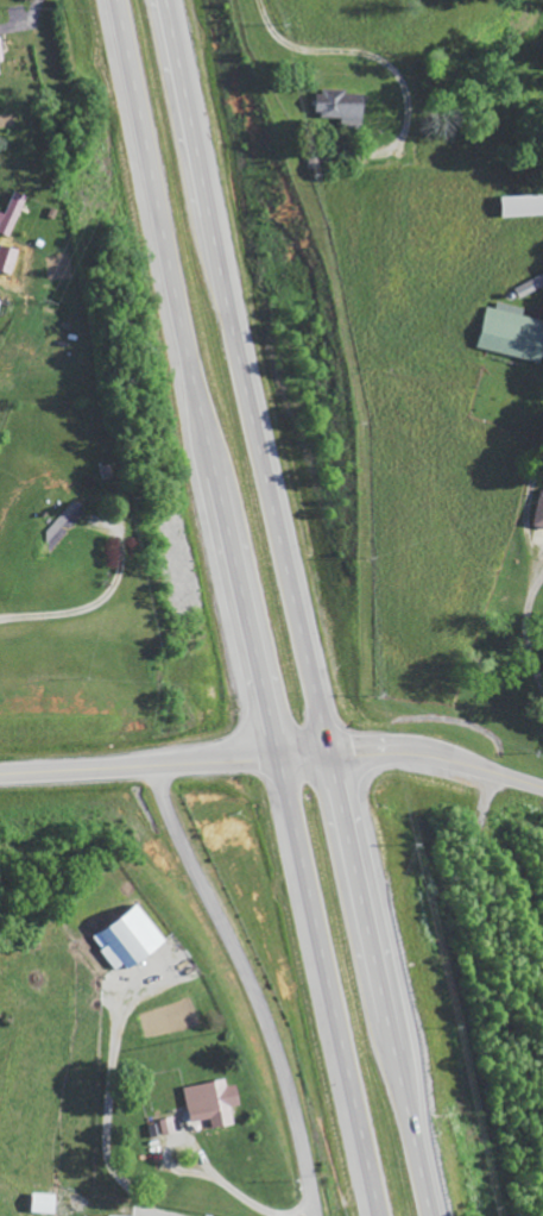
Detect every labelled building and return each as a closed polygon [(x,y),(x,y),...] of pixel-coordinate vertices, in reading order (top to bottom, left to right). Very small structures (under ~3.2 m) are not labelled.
[(324,89),(321,123),(366,126),(368,93),(324,89)] [(0,211),(0,230),(16,235),(27,195),(14,191),(7,213),(0,211)] [(506,196),(507,217),(542,216),(542,195),(506,196)] [(15,274),(22,250),(5,245),(0,260),(0,269),(15,274)] [(499,302),(498,308),(490,307),(481,348),(542,362),(542,320),(524,316),(526,308),(499,302)] [(116,969),(127,963),(130,969),(168,945),(144,905),(95,935),(116,969)] [(186,1087),(193,1121),(212,1117),(214,1128),(236,1123),(232,1107),(243,1104),(238,1083),(228,1086),(226,1078),(186,1087)] [(59,1193),(36,1192),(36,1212),(59,1212),(59,1193)]
